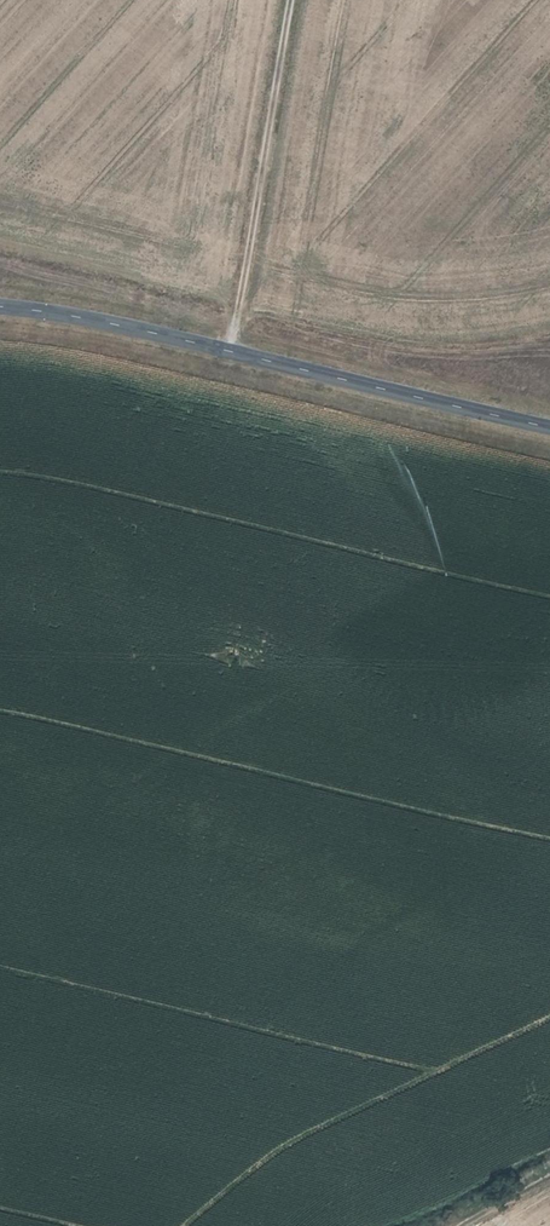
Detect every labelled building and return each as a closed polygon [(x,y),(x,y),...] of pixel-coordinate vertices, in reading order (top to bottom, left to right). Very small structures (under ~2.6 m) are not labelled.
[(522,1182),(537,1178),(535,1170),(520,1174),(522,1182)]
